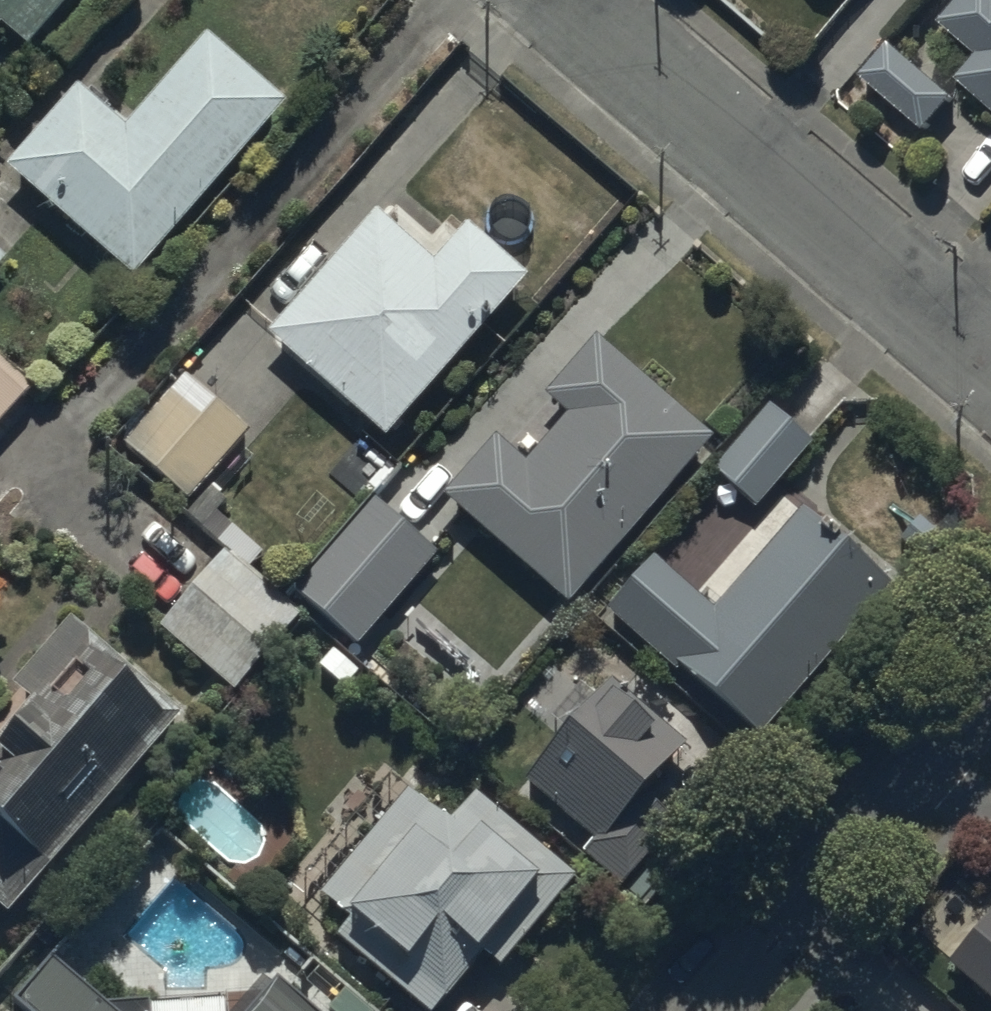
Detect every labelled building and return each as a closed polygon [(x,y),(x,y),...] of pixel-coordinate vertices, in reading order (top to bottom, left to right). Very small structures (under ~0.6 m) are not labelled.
[(1,27),(28,50),(71,0),(0,0),(0,28),(1,27)] [(961,82),(990,108),(990,0),(966,0),(944,25),(982,58),(961,82)] [(77,88),(6,169),(133,280),(287,105),(207,35),(124,129),(77,88)] [(956,100),(893,45),(864,79),(927,133),(956,100)] [(376,214),(268,337),(386,440),(528,280),(467,226),(433,264),(376,214)] [(495,439),(443,499),(568,608),(713,442),(595,339),(544,397),(568,417),(526,465),(495,439)] [(32,390),(0,361),(0,425),(32,390)] [(249,433),(185,377),(124,447),(188,503),(249,433)] [(809,442),(770,408),(714,473),(756,510),(813,445),(809,442)] [(294,593),(357,648),(437,556),(375,501),(294,593)] [(678,675),(681,671),(761,740),(891,591),(802,513),(714,614),(653,561),(607,614),(678,675)] [(299,620),(224,556),(160,630),(235,695),(299,620)] [(9,918),(183,719),(71,621),(13,687),(32,704),(0,740),(0,910),(9,918)] [(611,684),(525,785),(595,843),(583,856),(622,889),(676,826),(645,800),(688,749),(611,684)] [(422,1010),(438,1010),(480,961),(482,958),(500,972),(577,881),(476,798),(450,829),(409,794),(322,899),(351,924),(337,941),(422,1010)] [(946,956),(990,995),(990,905),(946,956)] [(49,953),(11,993),(31,1010),(151,1010),(150,997),(104,1000),(49,953)] [(276,971),(240,1010),(321,1010),(276,971)]
